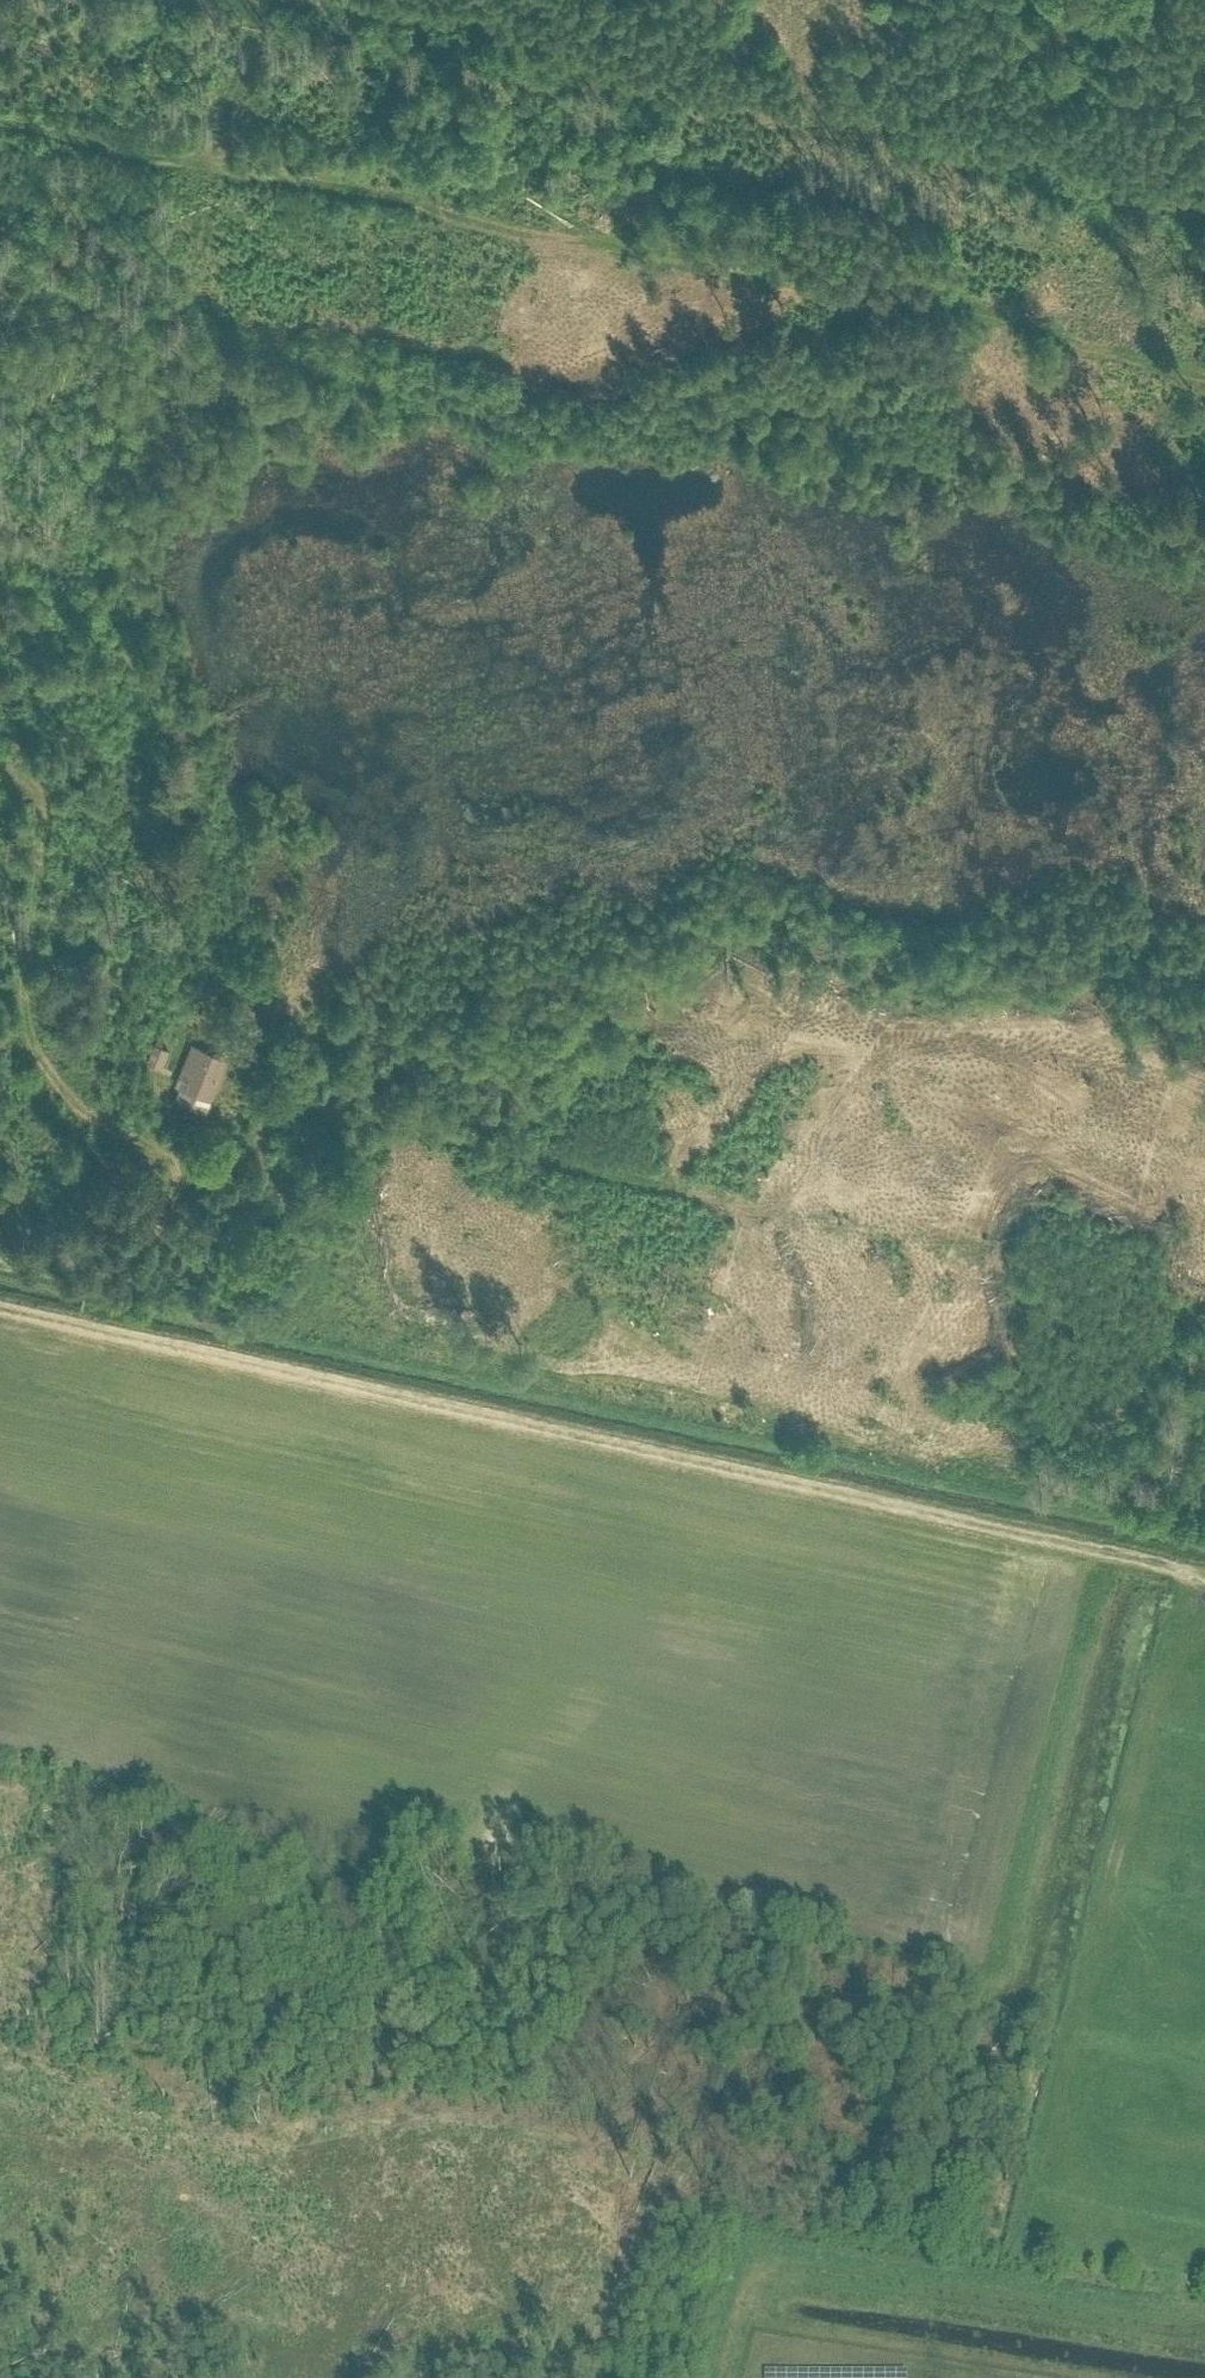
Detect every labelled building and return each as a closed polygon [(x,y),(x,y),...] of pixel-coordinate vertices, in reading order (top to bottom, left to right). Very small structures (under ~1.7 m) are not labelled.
[(179,1088),(213,1101),(230,1059),(194,1045),(188,1061),(180,1078),(179,1088)]
